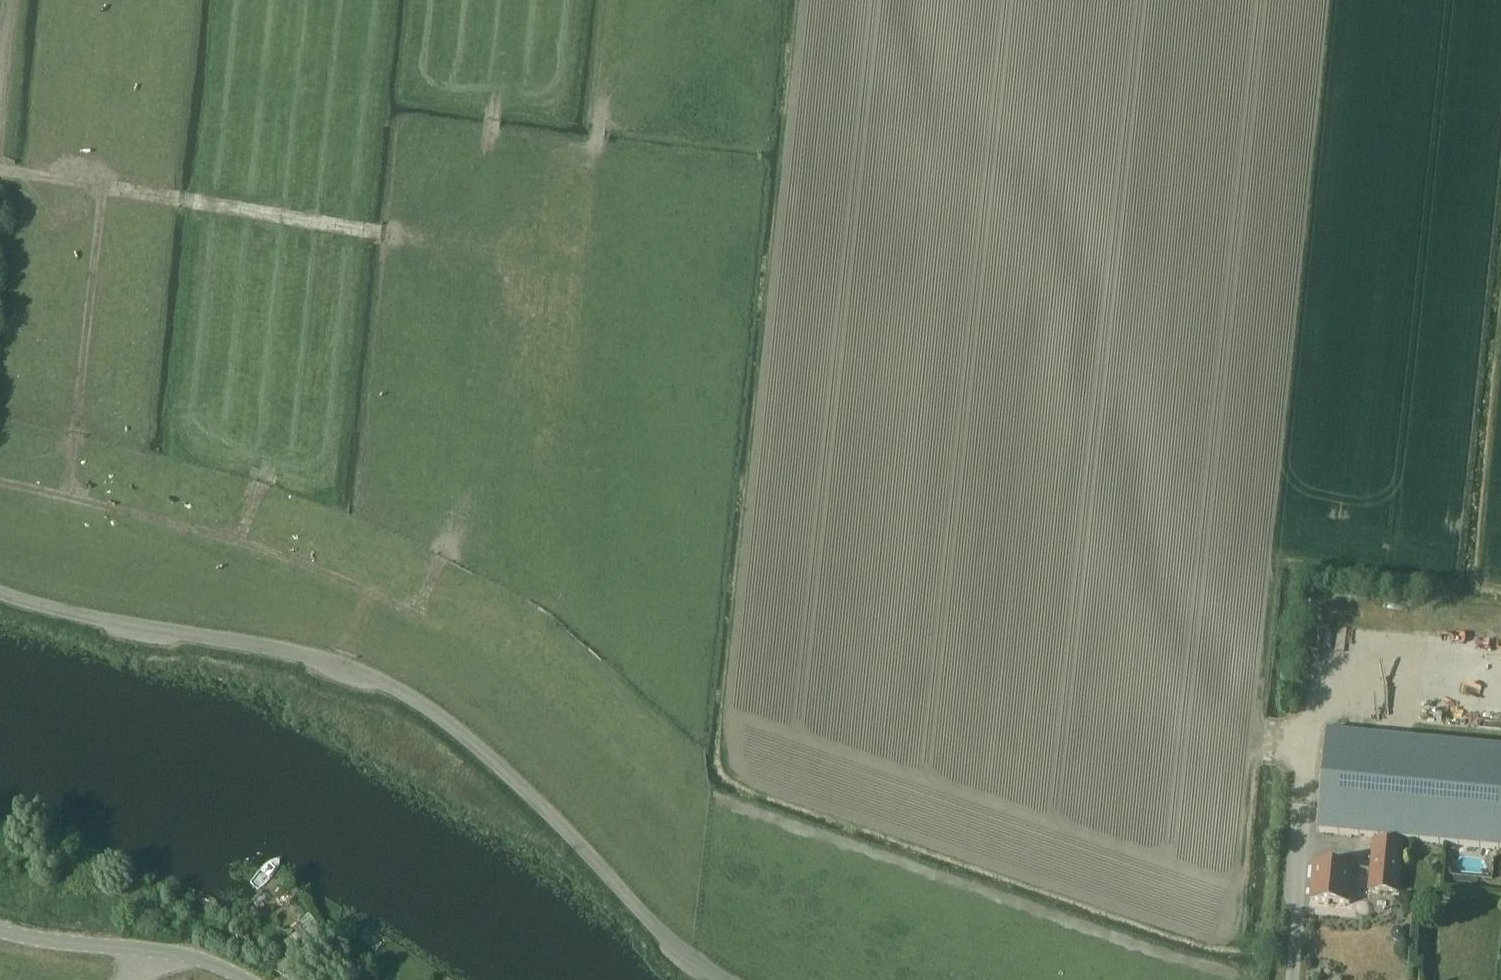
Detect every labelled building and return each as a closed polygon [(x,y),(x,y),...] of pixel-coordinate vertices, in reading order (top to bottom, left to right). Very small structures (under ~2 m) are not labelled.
[(1500,848),(1500,748),(1328,732),(1318,831),(1500,848)] [(1374,842),(1370,891),(1398,893),(1402,845),(1374,842)] [(1311,901),(1350,904),(1353,866),(1314,863),(1311,901)] [(312,937),(298,922),(290,928),(304,943),(312,937)] [(1393,930),(1391,935),(1394,940),(1399,942),(1404,940),(1406,934),(1404,929),(1398,927),(1393,930)]
